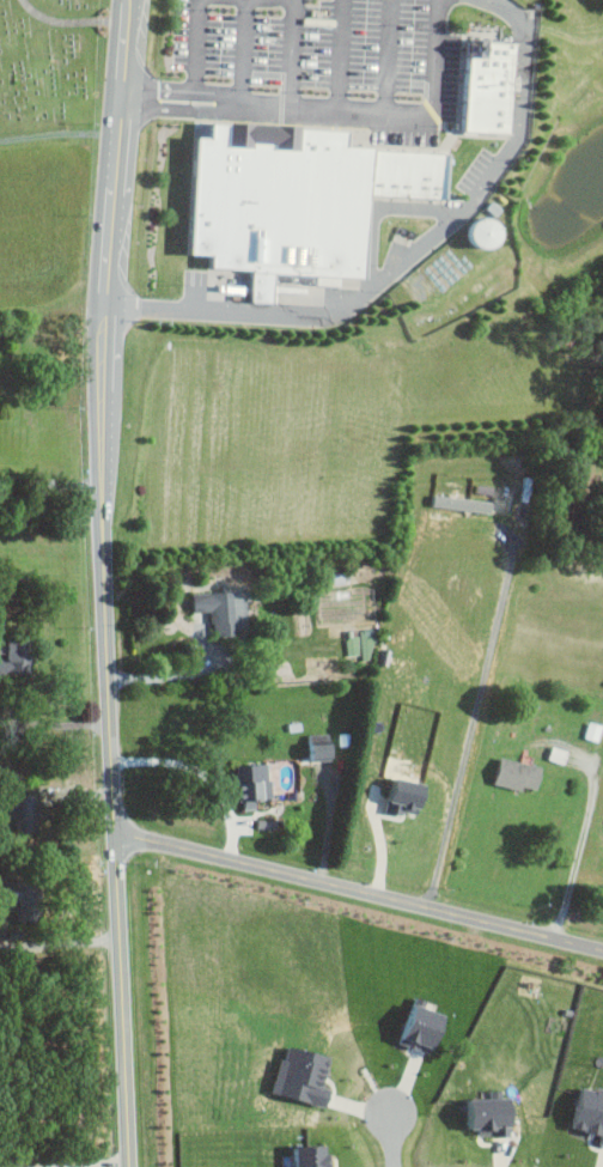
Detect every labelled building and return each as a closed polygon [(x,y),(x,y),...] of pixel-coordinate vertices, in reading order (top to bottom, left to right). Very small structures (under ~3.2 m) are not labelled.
[(468,131),(512,133),(515,42),(487,41),(487,38),(465,38),(465,55),(470,55),(468,131)] [(376,196),(451,199),(453,152),(355,148),(356,130),(298,127),(298,124),(217,121),(217,138),(202,137),(197,253),(219,254),(218,268),(258,269),(257,302),(280,303),(281,274),(316,276),(315,285),(343,287),(344,278),(372,279),(376,196)] [(468,219),(467,246),(504,248),(505,221),(468,219)] [(248,628),(248,594),(200,594),(200,618),(223,618),(223,635),(238,635),(238,628),(248,628)] [(1,674),(36,675),(37,639),(11,639),(11,659),(1,659),(1,674)] [(326,734),(314,734),(315,741),(297,742),(298,760),(327,759),(326,734)] [(486,781),(532,793),(539,767),(492,756),(486,781)] [(234,798),(263,798),(262,762),(233,763),(234,798)] [(418,783),(380,777),(376,799),(382,800),(380,810),(413,815),(418,783)] [(12,904),(11,882),(0,882),(0,904),(12,904)] [(428,1012),(399,1002),(386,1039),(415,1049),(428,1012)] [(265,1093),(312,1104),(315,1088),(311,1087),(316,1063),(292,1058),(293,1050),(275,1046),(265,1093)] [(591,1132),(590,1143),(602,1145),(602,1092),(568,1086),(561,1127),(591,1132)] [(502,1134),(502,1097),(452,1098),(453,1127),(469,1126),(469,1135),(502,1134)] [(283,1166),(323,1166),(323,1158),(310,1159),(309,1144),(282,1144),(283,1166)]
